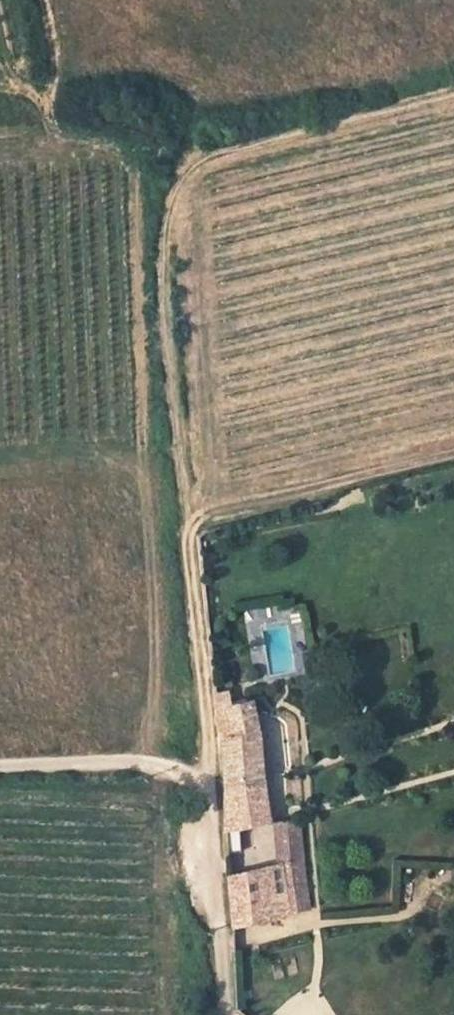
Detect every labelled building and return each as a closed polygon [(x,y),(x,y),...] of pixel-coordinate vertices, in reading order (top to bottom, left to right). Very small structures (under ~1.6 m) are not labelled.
[(216,705),(223,705),(221,691),(215,692),(216,705)] [(239,825),(271,821),(263,781),(258,729),(256,730),(250,699),(227,705),(231,722),(233,733),(219,735),(225,786),(225,827),(239,825)] [(231,722),(218,724),(219,735),(233,733),(231,722)] [(305,857),(301,820),(274,820),(279,862),(305,857)] [(241,851),(239,825),(225,827),(226,854),(241,851)] [(290,910),(311,907),(305,857),(279,862),(228,874),(234,924),(290,910)]
